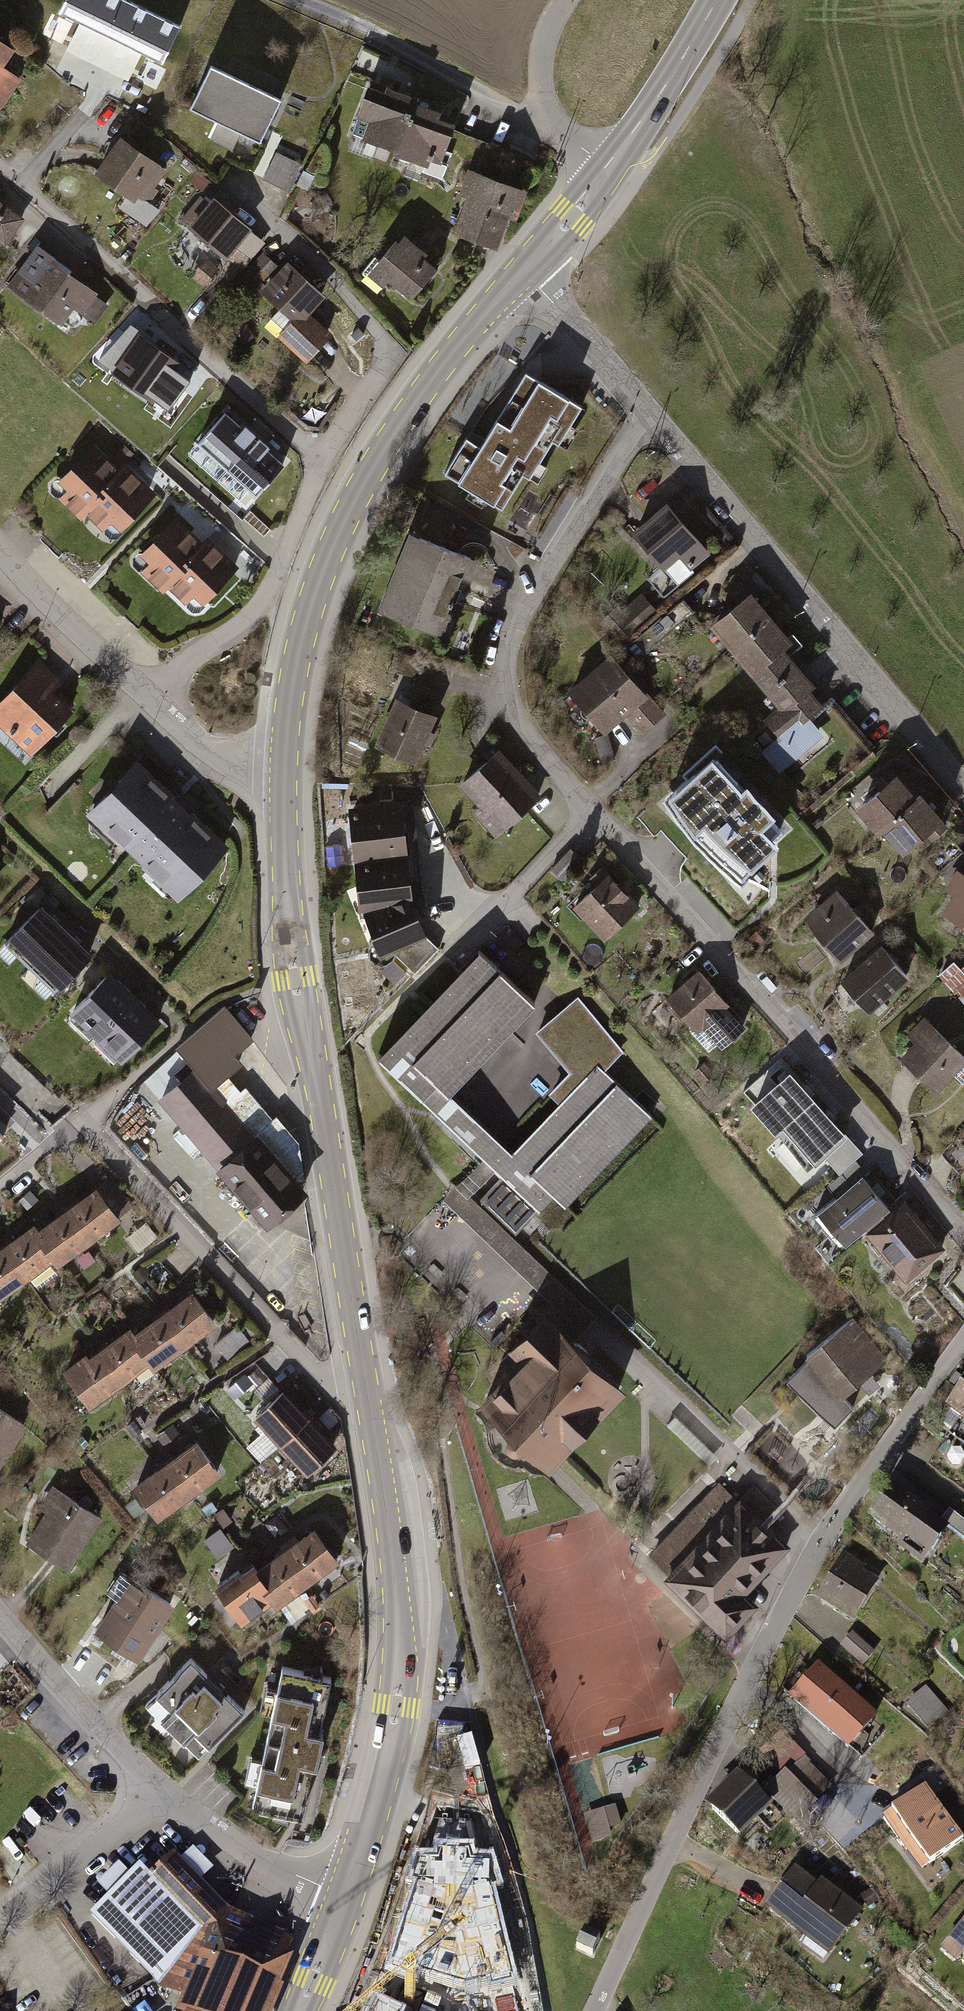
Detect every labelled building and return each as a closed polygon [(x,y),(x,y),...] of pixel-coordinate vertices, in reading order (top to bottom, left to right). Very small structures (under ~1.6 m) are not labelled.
[(110,37),(128,1),(126,0),(65,0),(59,12),(110,37)] [(180,26),(128,1),(110,37),(162,62),(180,26)] [(0,45),(0,68),(11,52),(0,45)] [(280,99),(211,66),(190,108),(260,142),(280,99)] [(15,80),(0,70),(0,101),(15,80)] [(396,148),(414,103),(415,99),(380,86),(378,93),(368,89),(352,131),(396,148)] [(439,113),(414,103),(396,148),(395,152),(426,163),(423,171),(442,178),(451,153),(444,150),(454,126),(437,120),(439,113)] [(162,168),(121,140),(98,174),(133,198),(144,181),(150,186),(162,168)] [(276,153),(264,179),(289,191),(301,165),(276,153)] [(522,190),(478,173),(471,194),(472,195),(458,231),(494,244),(505,214),(512,216),(522,190)] [(247,227),(214,200),(210,206),(200,198),(182,219),(225,255),(235,242),(242,247),(253,234),(246,229),(247,227)] [(5,243),(21,221),(4,209),(6,207),(0,203),(0,240),(5,243)] [(426,254),(405,236),(398,244),(395,241),(380,260),(376,256),(362,273),(381,288),(390,277),(412,295),(435,269),(422,258),(426,254)] [(54,257),(38,246),(11,284),(60,320),(72,303),(80,309),(92,293),(50,262),(54,257)] [(275,265),(264,254),(246,274),(259,282),(275,265)] [(217,270),(204,260),(194,272),(207,282),(217,270)] [(320,296),(288,266),(265,291),(282,306),(268,321),(306,356),(327,334),(304,313),(320,296)] [(116,372),(151,396),(157,387),(175,400),(190,380),(173,367),(175,363),(141,338),(138,342),(126,334),(109,357),(121,366),(116,372)] [(582,406),(525,372),(480,445),(466,437),(444,473),(471,489),(476,481),(492,491),(487,499),(502,508),(532,459),(539,463),(564,422),(570,425),(582,406)] [(226,469),(254,438),(225,413),(198,443),(211,455),(201,466),(216,480),(226,469)] [(226,469),(255,495),(283,464),(254,438),(226,469)] [(119,474),(96,451),(79,469),(75,466),(63,478),(68,483),(68,491),(63,497),(81,513),(86,508),(119,474)] [(124,469),(119,474),(86,508),(104,525),(109,520),(117,520),(122,525),(135,512),(131,509),(148,491),(124,469)] [(706,552),(667,506),(636,533),(663,565),(678,552),(690,566),(706,552)] [(202,547),(178,524),(161,542),(158,539),(145,552),(150,557),(150,564),(146,570),(163,587),(168,582),(202,547)] [(473,559),(420,538),(413,554),(407,551),(390,593),(396,596),(390,612),(443,634),(450,615),(444,613),(459,576),(465,578),(473,559)] [(207,541),(202,547),(168,582),(187,599),(192,593),(199,593),(204,599),(234,568),(207,541)] [(756,592),(750,584),(735,595),(740,602),(731,609),(729,607),(716,618),(719,621),(717,622),(736,646),(770,618),(752,597),(756,592)] [(623,617),(615,609),(602,621),(620,640),(653,610),(642,599),(623,617)] [(690,613),(680,601),(634,640),(645,652),(690,613)] [(770,618),(736,646),(786,705),(767,721),(794,754),(814,737),(801,722),(820,706),(807,690),(812,685),(786,654),(799,644),(792,635),(787,639),(770,618)] [(662,715),(612,657),(571,693),(583,705),(585,703),(595,714),(592,716),(603,729),(625,711),(643,731),(662,715)] [(37,665),(0,703),(0,717),(11,728),(9,730),(13,733),(15,731),(33,749),(67,712),(66,711),(72,704),(60,693),(54,700),(42,689),(52,679),(37,665)] [(432,717),(397,702),(379,742),(414,757),(422,739),(428,742),(433,732),(426,729),(432,717)] [(595,738),(602,762),(615,758),(607,734),(595,738)] [(788,757),(776,743),(765,753),(777,767),(788,757)] [(536,798),(496,753),(463,783),(503,827),(536,798)] [(780,829),(717,760),(669,803),(739,880),(764,857),(761,853),(771,844),(768,840),(780,829)] [(179,892),(223,847),(211,835),(211,829),(205,824),(202,827),(199,824),(198,818),(193,813),(190,816),(136,764),(92,810),(179,892)] [(881,788),(862,805),(883,829),(887,825),(916,800),(895,776),(895,777),(889,771),(876,782),(881,788)] [(920,796),(916,800),(887,825),(907,848),(926,831),(931,838),(945,826),(939,820),(941,819),(920,796)] [(386,806),(353,810),(358,865),(372,858),(411,854),(408,828),(401,828),(398,806),(386,806)] [(582,860),(571,849),(552,869),(563,880),(582,860)] [(372,858),(358,865),(363,912),(367,913),(408,897),(406,881),(417,880),(415,854),(411,854),(372,858)] [(599,884),(575,906),(604,936),(637,906),(625,893),(627,890),(621,884),(618,886),(602,868),(592,877),(599,884)] [(963,924),(963,884),(946,912),(963,924)] [(872,930),(837,891),(820,906),(824,910),(810,923),(840,958),(872,930)] [(408,897),(367,913),(376,936),(368,943),(368,953),(371,959),(377,963),(386,963),(393,958),(395,954),(415,972),(438,948),(423,933),(408,897)] [(64,931),(40,907),(5,943),(30,966),(64,931)] [(64,931),(30,966),(54,990),(88,955),(64,931)] [(882,946),(844,979),(869,1008),(907,975),(882,946)] [(463,1136),(478,1121),(447,1092),(449,1090),(446,1087),(532,999),(484,953),(382,1057),(463,1136)] [(716,989),(699,971),(669,998),(696,1028),(692,1032),(709,1050),(720,1040),(724,1044),(742,1028),(722,1005),(727,1001),(725,999),(730,995),(720,985),(716,989)] [(98,1033),(132,998),(108,974),(74,1009),(98,1033)] [(157,1021),(132,998),(98,1033),(122,1057),(157,1021)] [(562,1202),(648,1113),(603,1068),(620,1049),(578,999),(538,1031),(572,1071),(552,1092),(563,1104),(515,1153),(512,1151),(511,1152),(478,1121),(463,1136),(483,1156),(495,1167),(503,1174),(480,1199),(515,1234),(554,1194),(562,1202)] [(223,1168),(267,1220),(302,1191),(292,1179),(255,1136),(211,1084),(238,1062),(231,1054),(250,1037),(224,1007),(177,1047),(195,1067),(193,1069),(195,1072),(162,1099),(222,1169),(223,1168)] [(933,1027),(904,1056),(908,1060),(906,1062),(917,1073),(919,1071),(935,1087),(950,1071),(962,1082),(963,1080),(963,1057),(933,1027)] [(711,1073),(703,1064),(693,1072),(701,1081),(711,1073)] [(843,1134),(790,1073),(755,1104),(808,1165),(843,1134)] [(276,1117),(255,1136),(292,1179),(302,1170),(297,1143),(276,1117)] [(495,1167),(483,1156),(444,1198),(570,1317),(558,1330),(571,1342),(596,1316),(469,1195),(495,1167)] [(888,1207),(862,1176),(815,1214),(841,1245),(866,1225),(882,1212),(888,1207)] [(109,1181),(96,1190),(116,1218),(130,1208),(109,1181)] [(60,1202),(66,1211),(87,1240),(116,1218),(96,1190),(80,1201),(73,1193),(60,1202)] [(882,1212),(866,1225),(905,1276),(940,1247),(928,1232),(932,1228),(926,1220),(922,1224),(904,1202),(886,1218),(882,1212)] [(66,1211),(38,1232),(58,1261),(87,1240),(66,1211)] [(146,1223),(128,1236),(138,1250),(156,1237),(146,1223)] [(58,1261),(38,1232),(33,1226),(4,1247),(25,1276),(29,1273),(35,1281),(41,1282),(57,1270),(53,1264),(58,1261)] [(4,1247),(0,1250),(0,1294),(25,1276),(4,1247)] [(150,1275),(143,1266),(132,1273),(139,1283),(150,1275)] [(192,1293),(163,1314),(183,1343),(213,1322),(192,1293)] [(163,1314),(133,1336),(150,1359),(154,1365),(183,1343),(163,1314)] [(549,1460),(619,1389),(588,1359),(587,1352),(583,1347),(577,1343),(571,1342),(558,1330),(544,1316),(501,1360),(512,1372),(486,1400),(549,1460)] [(886,1360),(851,1319),(807,1354),(808,1356),(787,1379),(834,1425),(853,1406),(844,1395),(886,1360)] [(248,1340),(237,1327),(216,1344),(227,1357),(248,1340)] [(133,1336),(129,1330),(100,1351),(121,1379),(150,1359),(133,1336)] [(121,1379),(100,1351),(89,1359),(86,1356),(67,1370),(90,1402),(121,1379)] [(950,1410),(963,1421),(963,1391),(950,1410)] [(263,1460),(312,1415),(306,1408),(302,1412),(283,1392),(257,1415),(262,1420),(257,1425),(263,1431),(248,1444),(263,1460)] [(23,1424),(0,1409),(0,1460),(23,1424)] [(318,1421),(312,1415),(263,1460),(277,1475),(296,1457),(307,1469),(333,1446),(314,1425),(318,1421)] [(163,1460),(167,1464),(187,1493),(217,1471),(196,1443),(175,1459),(171,1455),(163,1460)] [(187,1493),(167,1464),(137,1486),(158,1514),(187,1493)] [(720,1485),(653,1554),(671,1571),(667,1575),(726,1632),(754,1602),(742,1591),(786,1546),(740,1501),(738,1503),(720,1485)] [(872,1518),(925,1557),(942,1535),(939,1526),(923,1515),(924,1512),(892,1490),(872,1518)] [(65,1565),(98,1516),(61,1492),(29,1540),(65,1565)] [(940,1522),(963,1539),(963,1520),(949,1510),(940,1522)] [(306,1579),(307,1580),(337,1558),(315,1528),(298,1541),(295,1537),(281,1546),(283,1549),(306,1579)] [(232,1543),(224,1532),(208,1544),(216,1555),(232,1543)] [(306,1579),(283,1549),(275,1554),(278,1557),(256,1572),(273,1595),(277,1601),(306,1579)] [(842,1565),(821,1598),(851,1617),(872,1583),(842,1565)] [(273,1595),(256,1572),(252,1566),(241,1573),(239,1569),(218,1585),(242,1618),(273,1595)] [(100,1628),(137,1652),(169,1603),(132,1579),(100,1628)] [(303,1613),(298,1605),(287,1613),(292,1620),(303,1613)] [(852,1635),(843,1646),(863,1664),(872,1653),(852,1635)] [(207,1674),(191,1658),(145,1704),(199,1757),(244,1710),(228,1695),(223,1699),(202,1678),(207,1674)] [(331,1676),(282,1666),(252,1805),(301,1815),(312,1762),(316,1763),(323,1730),(319,1729),(331,1676)] [(818,1670),(793,1698),(848,1746),(861,1757),(885,1730),(872,1718),(873,1718),(818,1670)] [(909,1702),(929,1725),(936,1719),(930,1711),(937,1704),(924,1689),(909,1702)] [(786,1739),(774,1727),(756,1744),(769,1757),(786,1739)] [(795,1783),(788,1775),(772,1792),(796,1816),(815,1798),(827,1786),(809,1769),(795,1783)] [(746,1773),(711,1807),(737,1833),(768,1802),(765,1798),(763,1801),(751,1789),(757,1783),(746,1773)] [(884,1819),(921,1870),(963,1839),(925,1788),(884,1819)] [(815,1798),(796,1816),(794,1819),(803,1828),(809,1822),(810,1824),(826,1808),(815,1798)] [(613,1806),(593,1812),(601,1837),(608,1835),(607,1828),(619,1825),(613,1806)] [(277,1935),(225,1913),(172,1859),(155,1876),(152,1874),(149,1877),(139,1868),(92,1914),(155,1978),(198,1996),(234,2010),(255,2010),(278,1958),(269,1954),(277,1935)] [(512,1975),(483,1860),(425,1859),(392,1964),(463,1987),(512,1975)] [(795,1871),(769,1907),(806,1934),(803,1939),(802,1945),(823,1959),(860,1910),(830,1888),(826,1893),(795,1871)] [(870,1888),(860,1894),(868,1906),(878,1900),(870,1888)] [(953,1935),(963,1944),(963,1923),(953,1935)] [(599,1939),(583,1932),(576,1948),(592,1955),(599,1939)] [(198,1996),(193,2010),(234,2010),(198,1996)]
